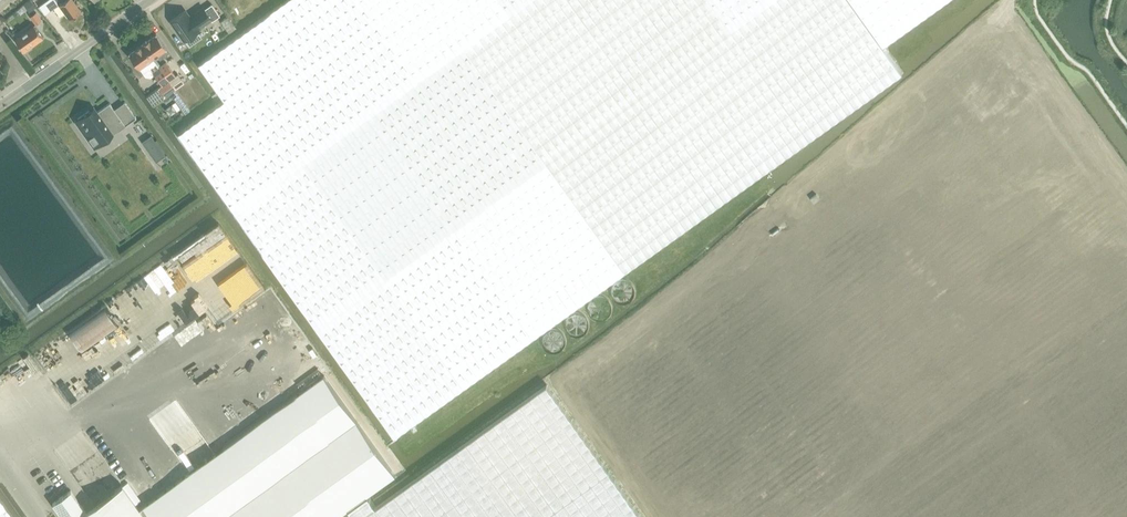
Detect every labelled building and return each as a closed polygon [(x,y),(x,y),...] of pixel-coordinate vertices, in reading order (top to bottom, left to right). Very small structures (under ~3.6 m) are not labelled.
[(24,5),(29,12),(36,7),(31,0),(30,0),(24,5)] [(53,8),(59,16),(65,12),(70,18),(81,10),(73,0),(57,0),(59,3),(53,8)] [(178,132),(395,437),(530,340),(533,338),(599,291),(686,228),(769,169),(838,118),(890,81),(902,72),(899,67),(883,46),(947,0),(285,0),(246,28),(218,48),(216,49),(212,53),(198,63),(224,99),(178,132)] [(185,10),(171,21),(184,40),(199,29),(198,28),(210,19),(211,20),(219,15),(211,4),(204,9),(203,7),(190,16),(185,10)] [(36,12),(30,16),(36,24),(42,20),(36,12)] [(227,15),(220,20),(228,32),(235,26),(227,15)] [(34,25),(15,39),(24,51),(32,46),(31,45),(42,36),(34,25)] [(156,34),(142,43),(153,58),(157,55),(160,59),(165,55),(162,52),(167,48),(156,34)] [(142,43),(129,53),(139,68),(145,76),(150,77),(154,74),(162,85),(156,89),(148,95),(154,103),(162,98),(163,98),(165,103),(172,98),(184,114),(190,109),(176,89),(159,67),(153,58),(142,43)] [(1010,66),(1004,70),(998,60),(979,72),(996,97),(1015,85),(1009,76),(1014,72),(1010,66)] [(166,62),(159,67),(176,89),(182,85),(184,83),(178,74),(176,75),(166,62)] [(990,104),(994,109),(1002,103),(998,97),(990,104)] [(94,107),(75,120),(95,147),(136,117),(125,101),(114,109),(109,103),(97,111),(94,107)] [(151,135),(142,142),(156,162),(165,155),(164,153),(166,151),(157,139),(155,140),(151,135)] [(207,290),(224,316),(266,287),(248,262),(207,290)] [(0,319),(0,330),(13,321),(2,305),(0,306),(0,317),(1,318),(0,319)] [(103,305),(68,330),(82,351),(118,326),(103,305)] [(52,342),(38,349),(44,362),(59,355),(52,342)] [(368,495),(349,509),(354,516),(642,516),(547,384),(376,507),(368,495)] [(52,503),(62,516),(163,516),(134,476),(85,510),(70,490),(52,503)]
